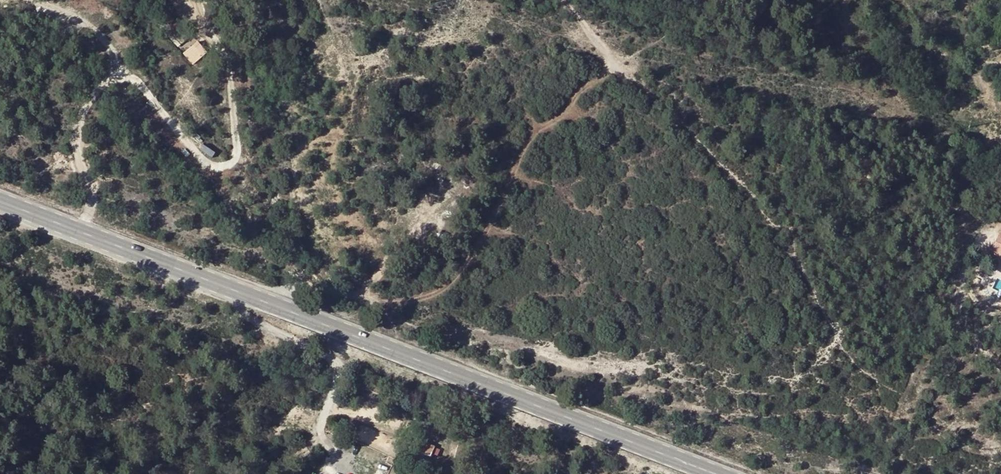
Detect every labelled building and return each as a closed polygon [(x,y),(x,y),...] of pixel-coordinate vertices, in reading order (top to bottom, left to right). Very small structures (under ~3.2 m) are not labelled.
[(201,40),(184,52),(193,64),(210,52),(201,40)] [(996,230),(987,252),(1000,257),(1000,232),(996,230)] [(432,467),(441,449),(423,440),(414,457),(432,467)]
